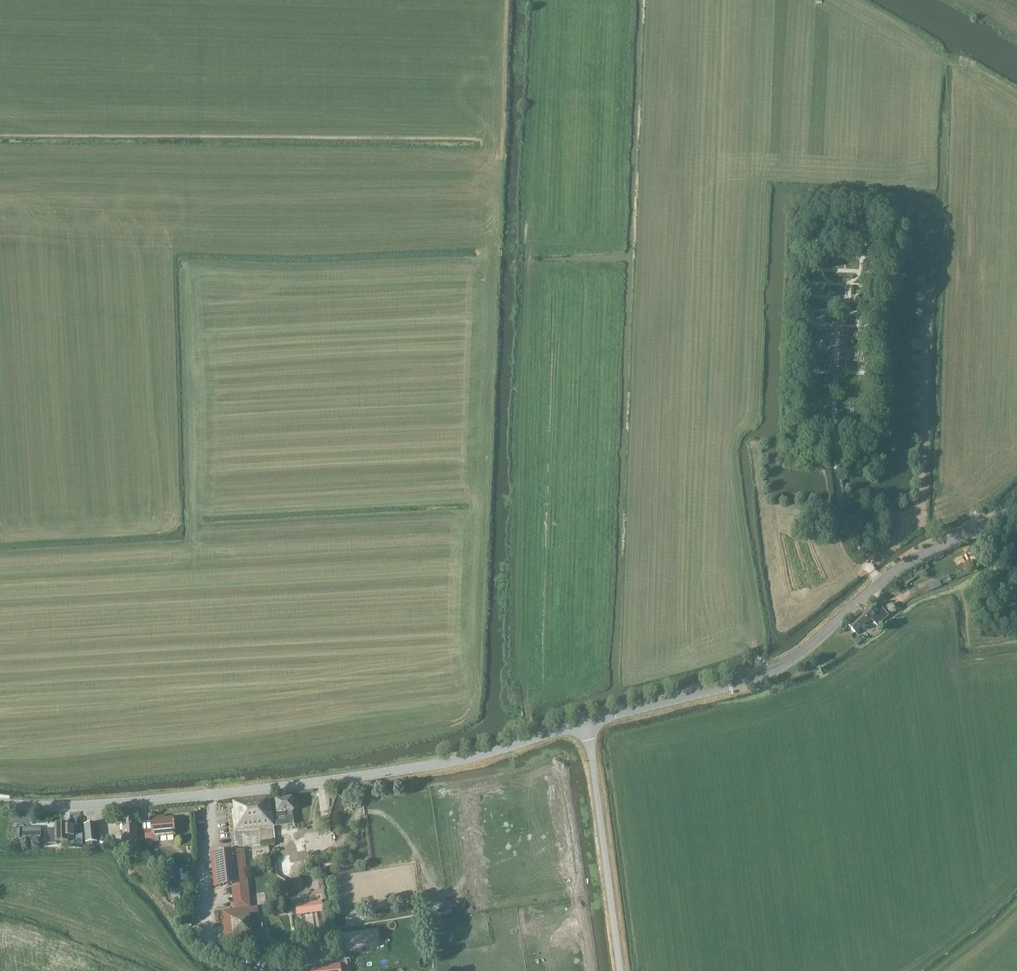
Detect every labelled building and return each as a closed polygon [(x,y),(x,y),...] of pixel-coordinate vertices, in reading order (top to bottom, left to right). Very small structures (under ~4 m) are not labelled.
[(807,457),(815,457),(816,457),(816,445),(806,446),(807,457)] [(897,592),(917,578),(915,574),(913,571),(893,586),(897,592)] [(1009,601),(1016,600),(1013,578),(1004,579),(1009,601)] [(938,580),(925,586),(928,592),(941,587),(938,580)] [(882,610),(878,613),(871,605),(848,625),(855,634),(871,620),(877,626),(888,616),(882,610)] [(271,828),(274,828),(270,796),(232,800),(233,810),(231,810),(235,849),(261,846),(260,842),(259,830),(271,828)] [(275,801),(271,801),(273,819),(277,818),(286,817),(285,813),(293,812),(294,812),(293,808),(294,808),(295,807),(295,803),(294,802),(292,802),(292,799),(275,801)] [(153,839),(174,837),(172,819),(164,819),(164,817),(150,818),(151,830),(144,830),(145,846),(154,845),(153,839)] [(122,839),(137,839),(136,820),(121,821),(122,839)] [(85,844),(98,843),(96,824),(83,825),(85,844)] [(55,830),(48,830),(48,844),(56,844),(56,842),(68,842),(68,837),(74,837),(74,827),(71,827),(71,825),(68,826),(68,825),(55,825),(55,830)] [(271,828),(259,830),(260,842),(273,840),(271,828)] [(20,845),(19,829),(12,830),(12,845),(20,845)] [(303,833),(303,841),(314,839),(314,832),(303,833)] [(22,843),(41,843),(41,833),(22,833),(22,843)] [(226,946),(260,942),(256,908),(251,909),(244,849),(210,853),(214,887),(231,885),(234,911),(222,912),(226,946)] [(166,894),(178,892),(176,869),(164,870),(166,894)] [(322,903),(299,906),(301,915),(323,912),(322,903)]
